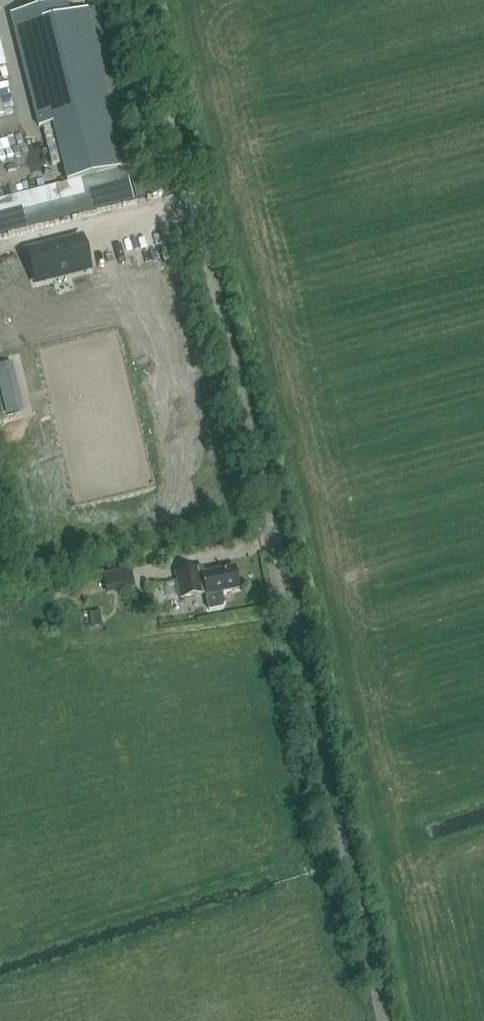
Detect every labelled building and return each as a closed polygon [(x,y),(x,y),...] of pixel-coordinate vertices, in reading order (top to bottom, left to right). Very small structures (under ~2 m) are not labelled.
[(126,167),(86,9),(68,14),(65,0),(10,15),(38,127),(52,124),(67,182),(126,167)] [(81,237),(37,248),(27,251),(35,283),(45,281),(89,270),(81,237)] [(180,598),(205,592),(208,609),(221,607),(223,603),(221,592),(238,589),(233,566),(204,572),(202,566),(175,572),(180,598)] [(114,587),(111,573),(101,575),(104,590),(114,587)] [(103,626),(101,611),(89,613),(91,628),(103,626)]
